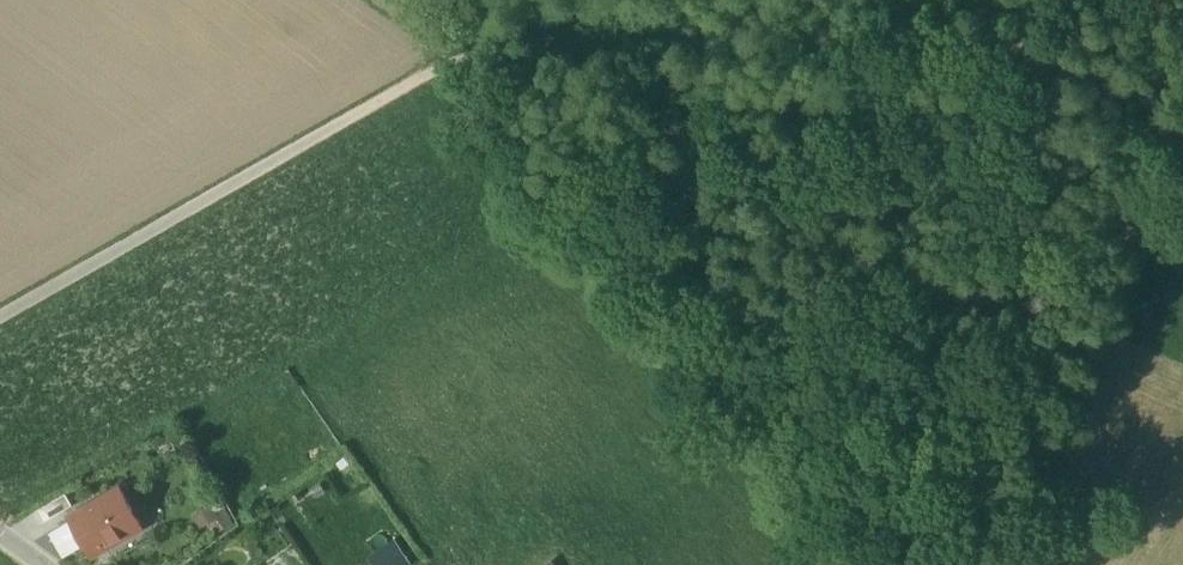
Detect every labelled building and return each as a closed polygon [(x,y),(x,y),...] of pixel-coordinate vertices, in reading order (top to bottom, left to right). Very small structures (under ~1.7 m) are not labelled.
[(121,490),(69,520),(90,556),(108,546),(108,545),(112,546),(121,541),(122,538),(123,538),(125,531),(139,523),(121,490)] [(56,493),(31,508),(38,519),(63,505),(56,493)] [(209,531),(220,519),(202,503),(191,515),(209,531)] [(363,540),(373,564),(404,564),(389,529),(363,540)]
